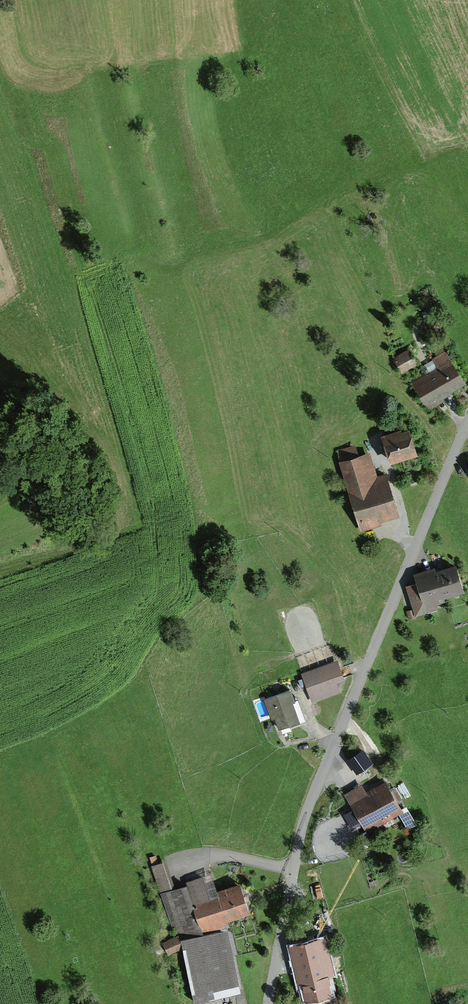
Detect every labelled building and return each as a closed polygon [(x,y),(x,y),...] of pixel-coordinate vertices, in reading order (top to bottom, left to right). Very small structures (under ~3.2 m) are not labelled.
[(409,351),(395,358),(403,373),(416,366),(409,351)] [(438,369),(412,384),(428,411),(443,402),(442,399),(465,385),(446,351),(432,359),(438,369)] [(407,433),(383,441),(390,462),(414,455),(407,433)] [(338,463),(361,533),(381,526),(380,523),(399,517),(385,476),(377,479),(369,454),(359,458),(354,444),(337,450),(341,462),(338,463)] [(417,584),(406,588),(414,615),(441,607),(439,599),(461,592),(453,568),(432,574),(431,571),(414,576),(417,584)] [(302,671),(315,669),(313,657),(300,659),(302,671)] [(336,661),(301,675),(312,703),(339,693),(335,683),(344,680),(336,661)] [(291,691),(265,701),(272,720),(274,720),(278,731),(300,723),(293,704),(296,704),(291,691)] [(363,751),(347,761),(356,775),(372,764),(363,751)] [(363,785),(345,795),(354,811),(346,816),(353,829),(362,824),(366,833),(399,815),(403,812),(402,810),(398,804),(404,801),(396,788),(391,791),(386,781),(367,792),(363,785)] [(406,808),(402,810),(403,812),(399,815),(408,830),(416,825),(406,808)] [(251,916),(240,886),(217,893),(211,874),(186,883),(187,887),(176,891),(166,862),(152,867),(175,936),(163,942),(169,955),(182,948),(181,941),(204,937),(221,933),(219,928),(228,925),(227,923),(251,916)] [(227,932),(221,933),(204,937),(181,941),(182,948),(194,1003),(224,1003),(243,1000),(227,932)] [(326,940),(288,949),(298,988),(300,987),(301,990),(304,1003),(333,996),(329,978),(335,977),(326,940)]
